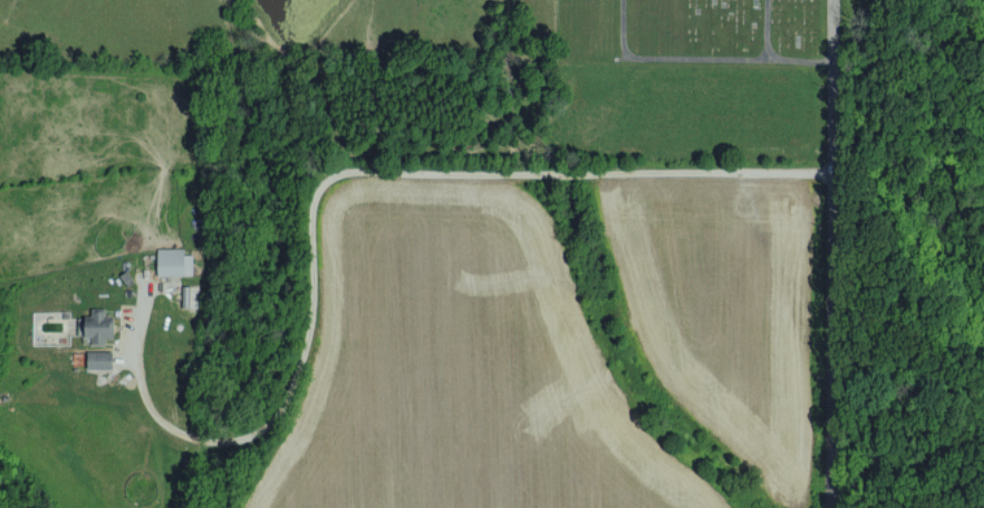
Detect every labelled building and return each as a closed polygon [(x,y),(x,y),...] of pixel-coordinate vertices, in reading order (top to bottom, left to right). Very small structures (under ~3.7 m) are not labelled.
[(160,275),(194,274),(194,254),(185,254),(185,247),(159,247),(160,275)] [(108,307),(94,307),(94,316),(80,316),(79,335),(95,335),(94,341),(115,341),(116,315),(108,315),(108,307)] [(89,368),(114,367),(114,350),(89,350),(89,368)]
